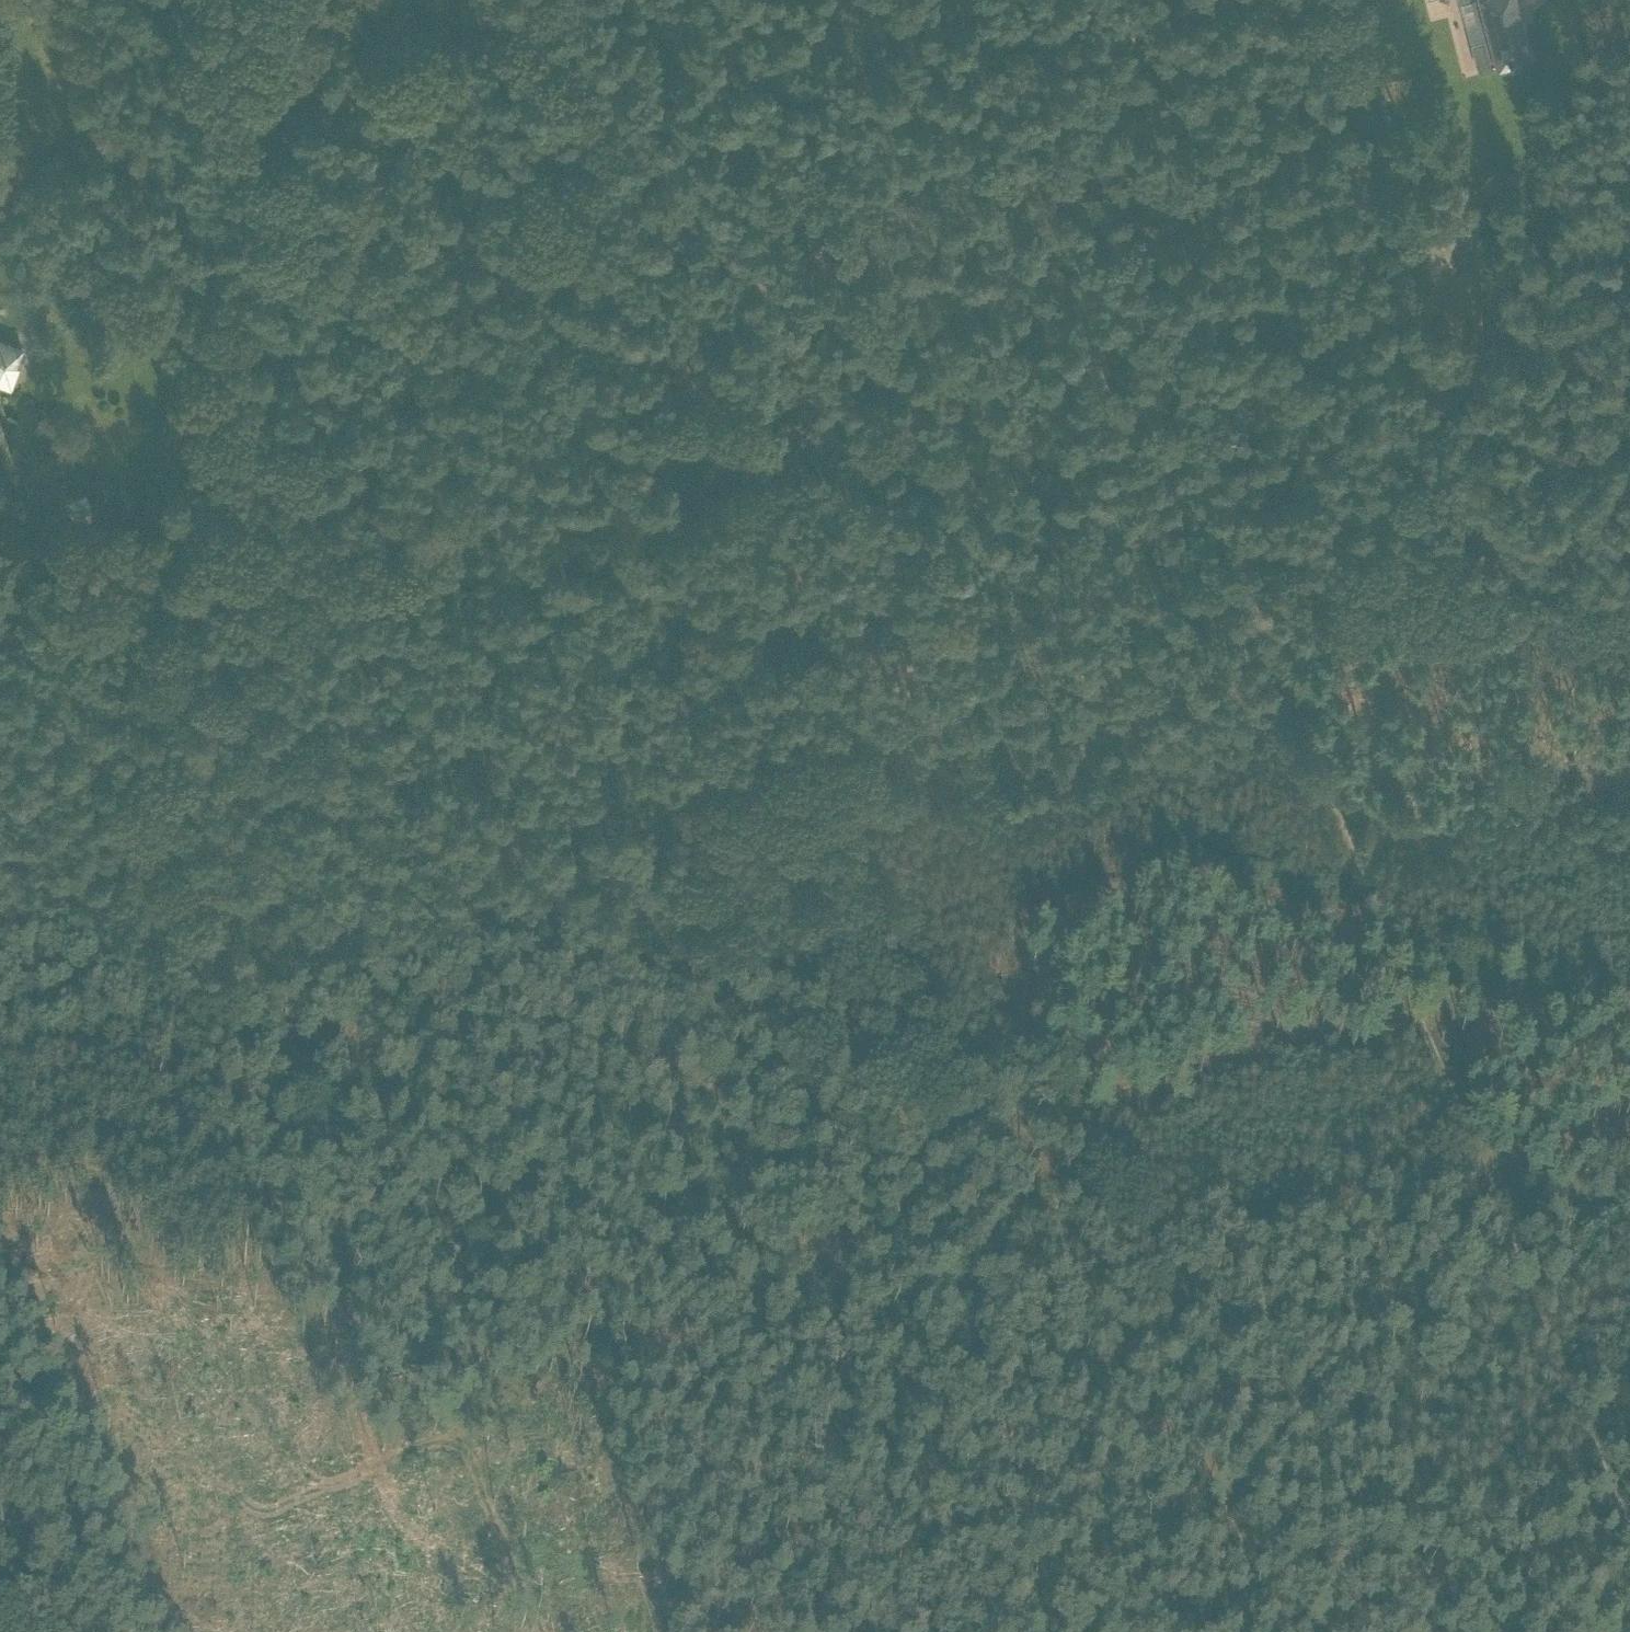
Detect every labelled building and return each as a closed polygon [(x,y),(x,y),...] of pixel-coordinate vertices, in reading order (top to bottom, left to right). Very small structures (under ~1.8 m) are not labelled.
[(1483,42),(1472,44),(1478,69),(1489,67),(1508,62),(1512,61),(1529,57),(1514,0),(1472,0),(1483,42)] [(16,366),(23,347),(0,339),(0,386),(11,389),(19,367),(16,366)]
